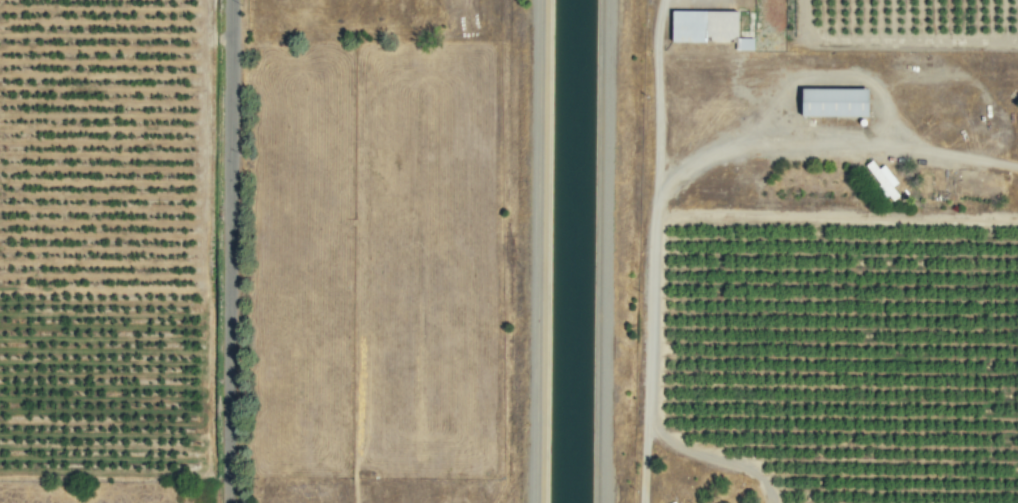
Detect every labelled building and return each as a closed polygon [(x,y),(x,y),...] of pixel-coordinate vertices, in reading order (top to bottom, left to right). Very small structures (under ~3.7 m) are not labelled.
[(733,42),(733,49),(750,49),(750,38),(733,38),(733,10),(666,10),(667,42),(733,42)] [(795,116),(862,116),(862,89),(795,88),(795,116)] [(895,182),(881,164),(875,169),(868,160),(861,165),(889,201),(897,195),(890,186),(895,182)]
